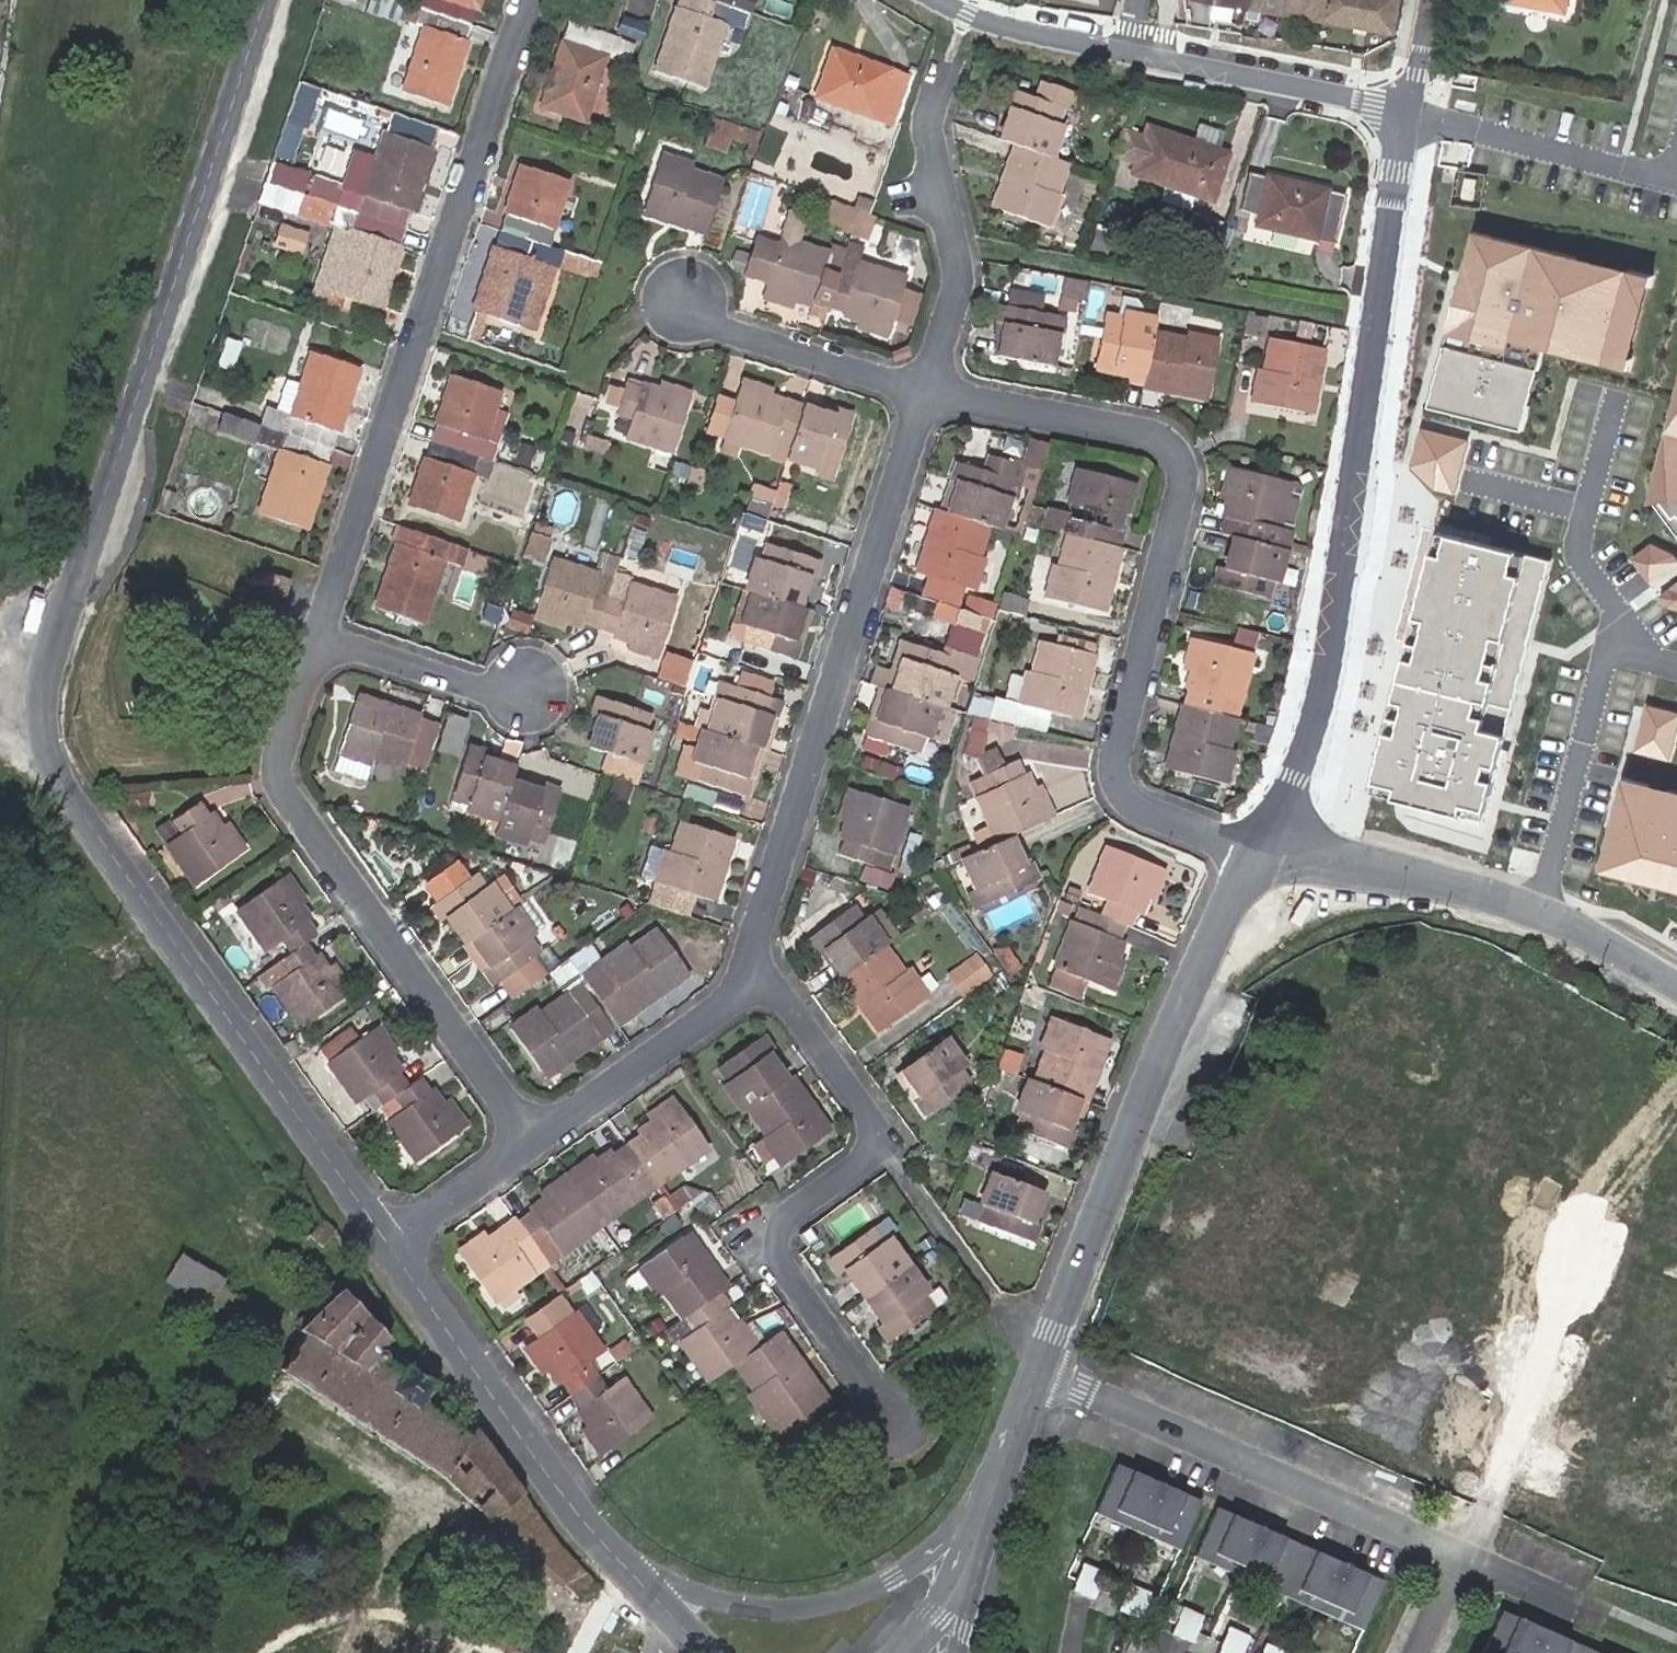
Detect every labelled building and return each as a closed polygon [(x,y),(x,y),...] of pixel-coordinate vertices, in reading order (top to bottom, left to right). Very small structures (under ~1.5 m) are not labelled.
[(382,14),(414,24),(393,84),(442,100),(468,20),(407,0),(387,0),(382,14)] [(484,0),(422,0),(420,4),(474,21),(477,11),(481,12),(484,0)] [(708,87),(728,24),(744,29),(748,15),(708,0),(675,0),(653,69),(708,87)] [(748,15),(753,0),(709,0),(708,1),(731,9),(748,15)] [(1291,0),(1222,0),(1289,11),(1291,0)] [(1289,11),(1401,31),(1407,0),(1291,0),(1289,11)] [(1511,1),(1564,10),(1565,0),(1512,0),(1511,1)] [(624,37),(570,19),(540,109),(589,125),(612,56),(617,57),(624,37)] [(638,42),(624,37),(617,57),(632,63),(638,42)] [(912,73),(827,42),(812,94),(895,123),(912,73)] [(301,159),(315,85),(294,80),(280,155),(301,159)] [(1005,114),(996,142),(1008,147),(1047,161),(1057,132),(1049,130),(1056,110),(1070,117),(1071,112),(1066,110),(1072,97),(1038,84),(1032,101),(1005,91),(998,111),(1005,114)] [(383,128),(428,142),(435,123),(390,108),(383,128)] [(1225,153),(1149,127),(1145,140),(1119,131),(1112,151),(1137,160),(1133,174),(1209,201),(1225,153)] [(334,202),(401,225),(428,143),(428,142),(383,128),(373,160),(363,192),(339,185),(334,202)] [(729,160),(739,136),(720,130),(711,153),(729,160)] [(524,145),(496,230),(546,248),(574,161),(524,145)] [(1049,195),(1060,166),(1047,161),(1008,147),(997,176),(1005,179),(994,211),(1043,229),(1054,198),(1049,195)] [(363,192),(373,160),(349,152),(339,185),(363,192)] [(676,223),(673,233),(706,245),(722,192),(695,183),(698,175),(661,163),(646,213),(676,223)] [(985,208),(994,211),(1005,179),(997,176),(985,208)] [(1330,243),(1339,195),(1243,177),(1237,217),(1253,220),(1251,227),(1330,243)] [(313,196),(287,187),(261,178),(254,201),(328,224),(305,292),(334,303),(337,294),(373,306),(401,225),(313,196)] [(334,202),(339,185),(319,178),(313,196),(334,202)] [(854,209),(828,200),(823,216),(849,224),(854,209)] [(873,215),(854,209),(846,234),(865,241),(873,215)] [(642,223),(673,233),(676,223),(646,213),(642,223)] [(782,217),(778,232),(795,238),(800,223),(782,217)] [(306,230),(276,220),(267,246),(299,255),(306,230)] [(548,269),(559,271),(588,282),(594,266),(546,248),(496,230),(470,311),(528,330),(548,269)] [(1484,230),(1439,407),(1534,431),(1551,346),(1644,369),(1665,276),(1484,230)] [(774,242),(756,236),(744,274),(762,280),(760,288),(793,298),(791,302),(792,302),(807,307),(809,303),(823,308),(834,274),(843,245),(829,240),(826,247),(795,238),(778,232),(774,242)] [(887,332),(905,275),(856,260),(859,250),(843,245),(834,274),(823,308),(840,313),(839,317),(858,323),(887,332)] [(1079,304),(1083,284),(1058,280),(1054,300),(1079,304)] [(793,298),(760,288),(758,294),(791,305),(792,302),(791,302),(793,298)] [(1001,308),(1034,314),(1037,298),(1002,291),(999,308),(1001,308)] [(1123,301),(1119,316),(1120,316),(1152,322),(1153,320),(1143,318),(1138,303),(1123,301)] [(823,308),(809,303),(806,312),(820,317),(823,308)] [(996,326),(994,343),(989,359),(1049,370),(1055,336),(1058,336),(1061,319),(1034,314),(1001,308),(999,308),(991,307),(988,324),(992,325),(996,326)] [(1171,329),(1176,312),(1162,307),(1156,324),(1171,329)] [(1152,322),(1120,316),(1119,320),(1102,316),(1096,343),(1090,372),(1109,376),(1110,376),(1111,370),(1142,377),(1149,339),(1152,322)] [(1260,343),(1263,322),(1253,320),(1250,341),(1260,343)] [(887,332),(858,323),(856,331),(885,340),(887,332)] [(1078,339),(1096,343),(1098,333),(1079,329),(1078,339)] [(228,336),(219,365),(236,369),(245,341),(228,336)] [(1142,377),(1139,388),(1175,395),(1177,386),(1207,392),(1215,345),(1187,339),(1185,345),(1149,339),(1142,377)] [(1307,380),(1314,381),(1320,351),(1268,341),(1261,371),(1254,369),(1248,402),(1300,412),(1307,380)] [(253,431),(326,454),(331,438),(334,439),(354,374),(301,357),(291,390),(281,422),(269,418),(258,414),(253,431)] [(1109,376),(1122,379),(1121,385),(1139,389),(1139,388),(1142,377),(1111,370),(1110,376),(1109,376)] [(498,389),(450,374),(427,442),(475,458),(490,412),(498,389)] [(734,383),(767,393),(769,387),(736,376),(734,383)] [(1300,412),(1314,381),(1307,380),(1300,412)] [(739,440),(768,450),(773,431),(787,437),(796,409),(783,404),(784,398),(767,393),(734,383),(729,399),(718,433),(739,440)] [(269,418),(281,422),(291,390),(278,386),(269,418)] [(652,395),(681,405),(684,395),(654,386),(652,395)] [(1177,386),(1175,395),(1205,401),(1207,392),(1177,386)] [(666,455),(681,405),(652,395),(632,389),(632,392),(618,387),(610,417),(624,420),(618,438),(666,455)] [(718,433),(729,399),(715,394),(703,428),(718,433)] [(831,413),(797,403),(796,409),(787,437),(782,455),(818,467),(820,459),(836,465),(852,413),(833,407),(831,413)] [(475,458),(495,464),(510,419),(490,412),(475,458)] [(225,443),(234,425),(226,422),(220,442),(225,443)] [(253,431),(234,425),(225,443),(247,449),(274,458),(252,521),(298,537),(326,454),(253,431)] [(1474,439),(1424,426),(1416,467),(1439,488),(1461,494),(1474,439)] [(1676,514),(1676,427),(1662,493),(1676,514)] [(766,455),(780,460),(782,455),(787,437),(773,431),(768,450),(766,455)] [(739,440),(718,433),(713,449),(734,456),(739,440)] [(475,458),(427,442),(406,504),(454,520),(469,474),(489,481),(495,464),(475,458)] [(984,528),(995,531),(1009,482),(1025,486),(1013,526),(1005,524),(1002,533),(1016,537),(1038,468),(986,454),(982,469),(952,460),(948,462),(942,483),(950,485),(949,492),(942,516),(984,528)] [(666,460),(663,473),(682,478),(685,466),(666,460)] [(1216,499),(1223,501),(1233,467),(1227,465),(1216,499)] [(699,471),(685,466),(682,478),(695,483),(699,471)] [(1221,516),(1214,538),(1226,541),(1277,554),(1282,536),(1268,532),(1282,483),(1233,467),(1223,501),(1218,516),(1221,516)] [(1121,510),(1128,485),(1075,471),(1064,513),(1048,509),(1042,530),(1066,536),(1077,539),(1120,550),(1124,530),(1120,530),(1124,511),(1121,510)] [(788,484),(775,479),(772,490),(768,504),(781,508),(788,484)] [(768,504),(772,490),(748,483),(744,497),(768,504)] [(1135,487),(1128,485),(1121,510),(1124,511),(1128,512),(1135,487)] [(942,516),(926,512),(917,544),(918,544),(925,546),(917,576),(920,577),(958,587),(971,591),(980,559),(975,558),(984,528),(942,516)] [(546,560),(556,526),(536,521),(526,555),(546,560)] [(467,553),(397,530),(371,608),(421,624),(430,595),(440,565),(453,569),(462,572),(467,553)] [(1557,560),(1439,530),(1378,794),(1496,818),(1557,560)] [(1077,539),(1066,536),(1057,566),(1053,565),(1044,595),(1097,612),(1106,579),(1113,582),(1122,552),(1077,539)] [(751,558),(758,560),(762,545),(748,540),(743,555),(751,558)] [(1277,554),(1226,541),(1216,571),(1211,570),(1206,586),(1255,603),(1261,584),(1268,585),(1277,554)] [(908,573),(917,576),(925,546),(918,544),(917,544),(908,573)] [(1637,558),(1656,585),(1676,568),(1676,553),(1658,544),(1637,558)] [(817,561),(762,545),(758,560),(751,558),(741,593),(747,595),(793,609),(803,574),(812,576),(817,561)] [(577,625),(593,630),(604,596),(610,577),(549,557),(532,610),(563,621),(561,625),(576,629),(577,625)] [(453,569),(440,565),(430,595),(442,600),(453,569)] [(920,577),(913,598),(951,610),(958,587),(920,577)] [(1105,613),(1113,582),(1106,579),(1097,612),(1105,613)] [(604,596),(593,630),(611,635),(610,639),(628,645),(629,640),(657,648),(673,597),(628,582),(621,602),(604,596)] [(1663,596),(1674,609),(1676,610),(1676,586),(1663,596)] [(996,602),(994,610),(1021,616),(1026,600),(999,592),(996,602)] [(968,615),(990,622),(993,611),(994,610),(996,602),(968,593),(963,610),(969,612),(968,615)] [(788,637),(797,610),(793,609),(747,595),(737,627),(743,628),(738,645),(787,659),(794,639),(788,637)] [(530,615),(561,625),(563,621),(532,610),(530,615)] [(990,622),(988,630),(1017,638),(1022,617),(994,610),(993,611),(990,622)] [(990,622),(968,615),(966,621),(974,623),(972,629),(987,633),(988,630),(990,622)] [(1257,636),(1235,630),(1232,646),(1253,652),(1257,636)] [(934,708),(937,709),(939,710),(948,680),(939,677),(941,670),(956,674),(956,676),(972,681),(984,642),(970,637),(965,652),(950,648),(949,654),(897,639),(890,662),(896,664),(886,694),(934,708)] [(1003,726),(1006,727),(1008,728),(1045,736),(1049,717),(1068,721),(1076,689),(1085,692),(1095,648),(1057,638),(1054,648),(1043,646),(1035,679),(1026,677),(1019,708),(979,699),(978,702),(969,699),(965,717),(987,723),(1003,726)] [(629,640),(628,645),(655,653),(657,648),(629,640)] [(1180,676),(1186,678),(1194,643),(1188,642),(1180,676)] [(1184,696),(1181,709),(1214,716),(1228,720),(1234,721),(1249,656),(1194,643),(1186,678),(1181,695),(1184,696)] [(666,648),(657,675),(686,684),(695,657),(666,648)] [(1076,689),(1068,721),(1077,724),(1085,692),(1076,689)] [(753,749),(758,751),(769,717),(775,719),(781,705),(731,690),(726,705),(717,702),(707,735),(753,749)] [(886,694),(879,693),(870,723),(864,721),(858,741),(912,758),(918,739),(941,747),(952,713),(939,710),(937,709),(934,708),(886,694)] [(354,696),(353,700),(385,710),(387,706),(354,696)] [(644,732),(649,714),(600,699),(593,717),(602,720),(591,753),(637,767),(649,733),(644,732)] [(421,773),(423,767),(438,721),(387,706),(385,710),(353,700),(336,756),(369,766),(371,758),(421,773)] [(1650,703),(1638,751),(1676,762),(1676,760),(1676,710),(1650,703)] [(463,712),(446,706),(437,738),(453,744),(463,712)] [(1175,742),(1167,776),(1218,788),(1227,753),(1220,752),(1228,720),(1214,716),(1181,709),(1177,707),(1169,740),(1175,742)] [(675,716),(673,724),(693,730),(696,722),(675,716)] [(1003,726),(987,723),(983,735),(1000,739),(1003,726)] [(1269,730),(1251,725),(1246,744),(1264,748),(1269,730)] [(1003,726),(1000,739),(1005,740),(1008,728),(1006,727),(1003,726)] [(691,767),(702,733),(693,730),(677,779),(692,784),(692,783),(697,769),(691,767)] [(692,783),(742,799),(748,781),(743,780),(753,749),(707,735),(702,733),(691,767),(697,769),(692,783)] [(1175,742),(1169,740),(1161,775),(1167,776),(1175,742)] [(500,820),(514,777),(518,764),(485,754),(486,747),(469,742),(452,800),(468,805),(467,809),(500,820)] [(967,762),(974,779),(1005,765),(997,749),(967,762)] [(369,766),(336,756),(331,771),(364,781),(369,766)] [(1006,837),(1042,821),(1030,792),(1022,772),(1016,774),(1011,763),(1005,765),(966,784),(984,824),(965,833),(975,850),(992,843),(1006,837)] [(545,787),(514,777),(500,820),(495,835),(528,845),(530,839),(545,844),(562,787),(547,782),(545,787)] [(1627,777),(1606,870),(1676,887),(1676,787),(1627,777)] [(877,870),(899,811),(846,791),(836,823),(841,825),(831,854),(861,864),(877,870)] [(174,840),(168,845),(197,886),(234,858),(217,833),(207,819),(204,822),(195,808),(165,828),(174,840)] [(714,870),(721,873),(732,844),(679,825),(669,853),(662,851),(641,906),(681,918),(690,895),(702,900),(714,870)] [(217,833),(234,858),(240,854),(223,829),(217,833)] [(975,850),(957,859),(971,891),(980,888),(987,903),(1035,882),(1029,867),(1021,870),(1006,837),(992,843),(975,850)] [(197,886),(168,845),(162,850),(191,890),(197,886)] [(1127,929),(1130,930),(1135,915),(1138,916),(1145,901),(1157,871),(1109,852),(1091,897),(1101,901),(1095,917),(1127,929)] [(461,947),(465,944),(505,916),(489,891),(483,896),(473,882),(466,886),(453,868),(422,889),(435,907),(427,912),(437,926),(443,922),(461,947)] [(710,903),(721,873),(714,870),(702,900),(710,903)] [(1164,873),(1157,871),(1145,901),(1151,904),(1164,873)] [(286,880),(280,883),(297,908),(302,904),(286,880)] [(279,943),(288,956),(302,946),(315,937),(306,925),(308,924),(297,908),(280,883),(237,912),(266,952),(279,943)] [(501,883),(489,891),(505,916),(507,915),(517,908),(501,883)] [(980,888),(971,891),(965,894),(971,910),(987,903),(980,888)] [(1090,915),(1079,910),(1073,924),(1085,928),(1090,915)] [(877,953),(883,949),(865,924),(859,927),(848,912),(804,943),(817,960),(824,956),(841,980),(877,953)] [(485,973),(478,979),(489,996),(497,990),(507,1005),(542,980),(522,951),(529,946),(507,915),(505,916),(465,944),(485,973)] [(1085,928),(1073,924),(1055,971),(1103,989),(1114,960),(1127,929),(1095,917),(1090,915),(1085,928)] [(688,982),(654,934),(628,952),(625,949),(600,967),(588,947),(565,963),(616,1033),(633,1021),(636,1020),(632,1014),(653,998),(658,1004),(665,999),(688,982)] [(989,940),(981,946),(987,953),(989,952),(994,948),(989,940)] [(994,948),(989,952),(1006,976),(1020,966),(1002,942),(994,948)] [(465,944),(461,947),(457,949),(478,979),(485,973),(465,944)] [(286,980),(272,990),(302,1032),(345,1001),(325,974),(315,960),(312,962),(302,946),(288,956),(276,965),(286,980)] [(991,972),(976,951),(945,975),(959,995),(991,972)] [(897,979),(877,953),(841,980),(837,982),(856,1009),(862,1003),(882,1031),(920,1001),(901,976),(897,979)] [(1124,962),(1114,960),(1103,989),(1113,993),(1124,962)] [(562,965),(546,977),(566,1002),(581,991),(562,965)] [(325,974),(345,1001),(350,997),(330,971),(325,974)] [(1010,990),(999,974),(971,995),(983,1009),(1010,990)] [(566,1058),(569,1064),(611,1034),(581,991),(566,1002),(541,1020),(535,1012),(507,1031),(539,1077),(566,1058)] [(658,1004),(653,998),(632,1014),(636,1020),(633,1021),(641,1034),(674,1012),(665,999),(658,1004)] [(862,1003),(856,1009),(876,1035),(882,1031),(862,1003)] [(1072,1098),(1077,1100),(1089,1071),(1079,1067),(1092,1038),(1052,1021),(1040,1051),(1045,1054),(1034,1084),(1072,1098)] [(380,1031),(375,1034),(392,1057),(397,1054),(380,1031)] [(720,1078),(742,1108),(748,1104),(786,1077),(765,1048),(771,1044),(763,1033),(718,1065),(725,1075),(720,1078)] [(358,1106),(364,1101),(374,1094),(382,1106),(395,1096),(408,1086),(401,1076),(405,1074),(392,1057),(375,1034),(332,1065),(358,1106)] [(1102,1041),(1092,1038),(1079,1067),(1089,1071),(1102,1041)] [(965,1069),(944,1042),(900,1073),(918,1102),(919,1102),(924,1098),(934,1113),(971,1088),(961,1073),(965,1069)] [(543,1083),(569,1064),(566,1058),(539,1077),(543,1083)] [(811,1101),(792,1072),(786,1077),(748,1104),(765,1130),(761,1134),(774,1154),(780,1162),(824,1130),(806,1104),(811,1101)] [(430,1095),(419,1079),(408,1086),(395,1096),(405,1110),(388,1122),(416,1165),(461,1134),(442,1107),(432,1093),(430,1095)] [(1034,1084),(1028,1082),(1017,1107),(1024,1109),(1017,1127),(1058,1144),(1065,1127),(1060,1124),(1072,1098),(1034,1084)] [(374,1094),(364,1101),(372,1113),(382,1106),(374,1094)] [(919,1102),(918,1102),(911,1107),(922,1121),(934,1113),(924,1098),(919,1102)] [(650,1124),(679,1104),(676,1099),(647,1119),(650,1124)] [(806,1104),(824,1130),(830,1126),(811,1101),(806,1104)] [(442,1107),(461,1134),(466,1130),(447,1104),(442,1107)] [(645,1178),(655,1192),(711,1151),(679,1104),(650,1124),(633,1135),(636,1141),(624,1149),(645,1178)] [(774,1154),(761,1134),(745,1144),(758,1165),(774,1154)] [(599,1232),(642,1201),(655,1192),(645,1178),(624,1149),(623,1148),(612,1156),(609,1153),(598,1162),(565,1184),(599,1232)] [(565,1184),(598,1162),(594,1156),(562,1180),(565,1184)] [(1027,1229),(1039,1197),(986,1178),(975,1209),(979,1211),(973,1229),(1027,1250),(1035,1232),(1027,1229)] [(565,1184),(562,1180),(538,1196),(542,1201),(565,1184)] [(558,1260),(599,1232),(565,1184),(542,1201),(524,1213),(527,1219),(514,1227),(535,1256),(548,1247),(558,1260)] [(681,1189),(679,1190),(702,1222),(717,1211),(707,1197),(681,1189)] [(661,1201),(671,1215),(688,1203),(679,1190),(661,1201)] [(661,1201),(660,1200),(649,1208),(660,1223),(671,1215),(661,1201)] [(462,1258),(495,1304),(534,1275),(525,1263),(535,1256),(514,1227),(503,1235),(500,1231),(489,1239),(462,1258)] [(462,1258),(489,1239),(485,1233),(458,1253),(462,1258)] [(843,1269),(862,1296),(900,1266),(883,1243),(876,1246),(867,1235),(829,1260),(838,1272),(843,1269)] [(709,1263),(692,1239),(687,1244),(704,1267),(709,1263)] [(685,1318),(708,1301),(727,1287),(709,1263),(704,1267),(687,1244),(648,1272),(664,1294),(682,1319),(685,1318)] [(183,1253),(170,1275),(217,1300),(231,1278),(183,1253)] [(900,1266),(862,1296),(881,1324),(877,1327),(886,1341),(923,1314),(915,1300),(919,1296),(900,1266)] [(664,1294),(648,1272),(643,1276),(658,1298),(664,1294)] [(488,1425),(483,1433),(435,1402),(431,1408),(403,1390),(410,1372),(396,1366),(393,1370),(384,1364),(405,1339),(353,1288),(310,1330),(317,1335),(295,1368),(458,1475),(583,1599),(600,1577),(488,1425)] [(690,1399),(736,1366),(753,1355),(723,1314),(718,1317),(708,1301),(685,1318),(696,1333),(680,1343),(699,1372),(681,1386),(690,1399)] [(586,1304),(531,1344),(549,1371),(559,1386),(563,1383),(571,1396),(598,1376),(591,1366),(606,1356),(592,1335),(602,1328),(586,1304)] [(696,1333),(685,1318),(670,1328),(680,1343),(696,1333)] [(745,1320),(734,1329),(753,1355),(764,1347),(745,1320)] [(750,1394),(781,1439),(821,1411),(825,1409),(816,1397),(799,1371),(804,1367),(782,1334),(764,1347),(753,1355),(736,1366),(753,1391),(750,1394)] [(625,1341),(608,1353),(616,1364),(633,1351),(625,1341)] [(549,1371),(531,1344),(522,1350),(541,1376),(549,1371)] [(799,1371),(816,1397),(822,1393),(804,1367),(799,1371)] [(598,1376),(571,1396),(582,1410),(578,1413),(588,1427),(608,1454),(652,1424),(624,1382),(609,1393),(598,1376)] [(608,1454),(588,1427),(581,1432),(601,1459),(608,1454)] [(1115,1472),(1095,1517),(1137,1536),(1156,1490),(1115,1472)] [(1156,1490),(1137,1536),(1178,1555),(1199,1509),(1156,1490)] [(1195,1561),(1207,1567),(1225,1521),(1214,1517),(1195,1561)] [(1225,1521),(1207,1567),(1234,1579),(1253,1533),(1225,1521)] [(1299,1553),(1253,1533),(1234,1579),(1278,1598),(1299,1553)] [(1339,1571),(1299,1553),(1278,1598),(1319,1616),(1339,1571)] [(1079,1567),(1071,1586),(1067,1596),(1094,1607),(1106,1580),(1079,1567)] [(1319,1616),(1361,1635),(1380,1590),(1339,1571),(1319,1616)] [(1124,1587),(1111,1615),(1137,1626),(1149,1599),(1124,1587)] [(1167,1640),(1190,1649),(1203,1622),(1178,1612),(1167,1640)] [(1486,1652),(1533,1652),(1540,1636),(1501,1619),(1486,1652)] [(1247,1643),(1219,1631),(1210,1652),(1243,1652),(1247,1643)] [(1533,1652),(1570,1652),(1572,1650),(1540,1636),(1533,1652)]
